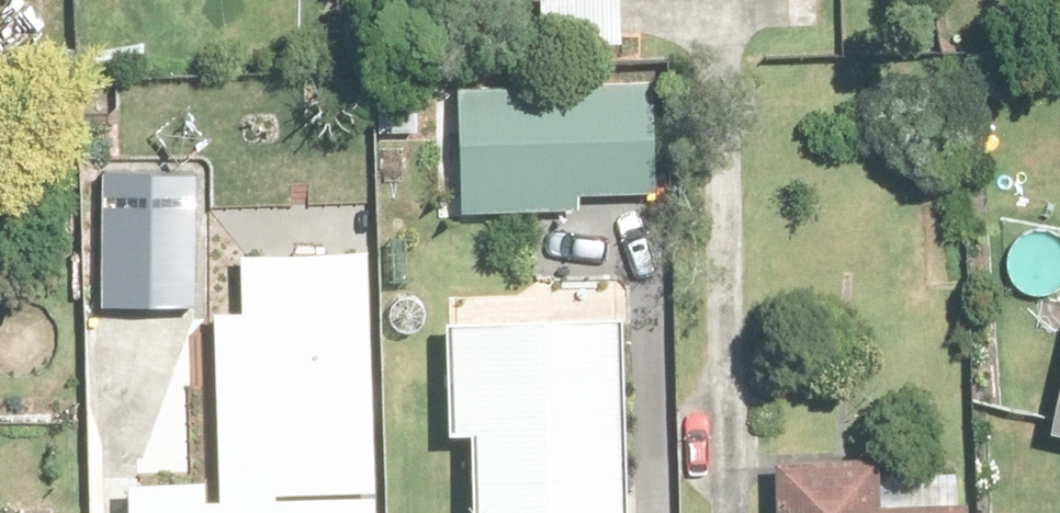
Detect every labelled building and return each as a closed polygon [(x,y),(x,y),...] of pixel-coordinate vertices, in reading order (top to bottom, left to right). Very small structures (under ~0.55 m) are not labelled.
[(457,30),(831,21),(831,0),(457,0),(457,30)] [(648,135),(439,133),(437,259),(646,262),(648,135)] [(193,226),(78,221),(72,353),(186,358),(193,226)] [(444,320),(439,512),(618,512),(622,324),(444,320)]
